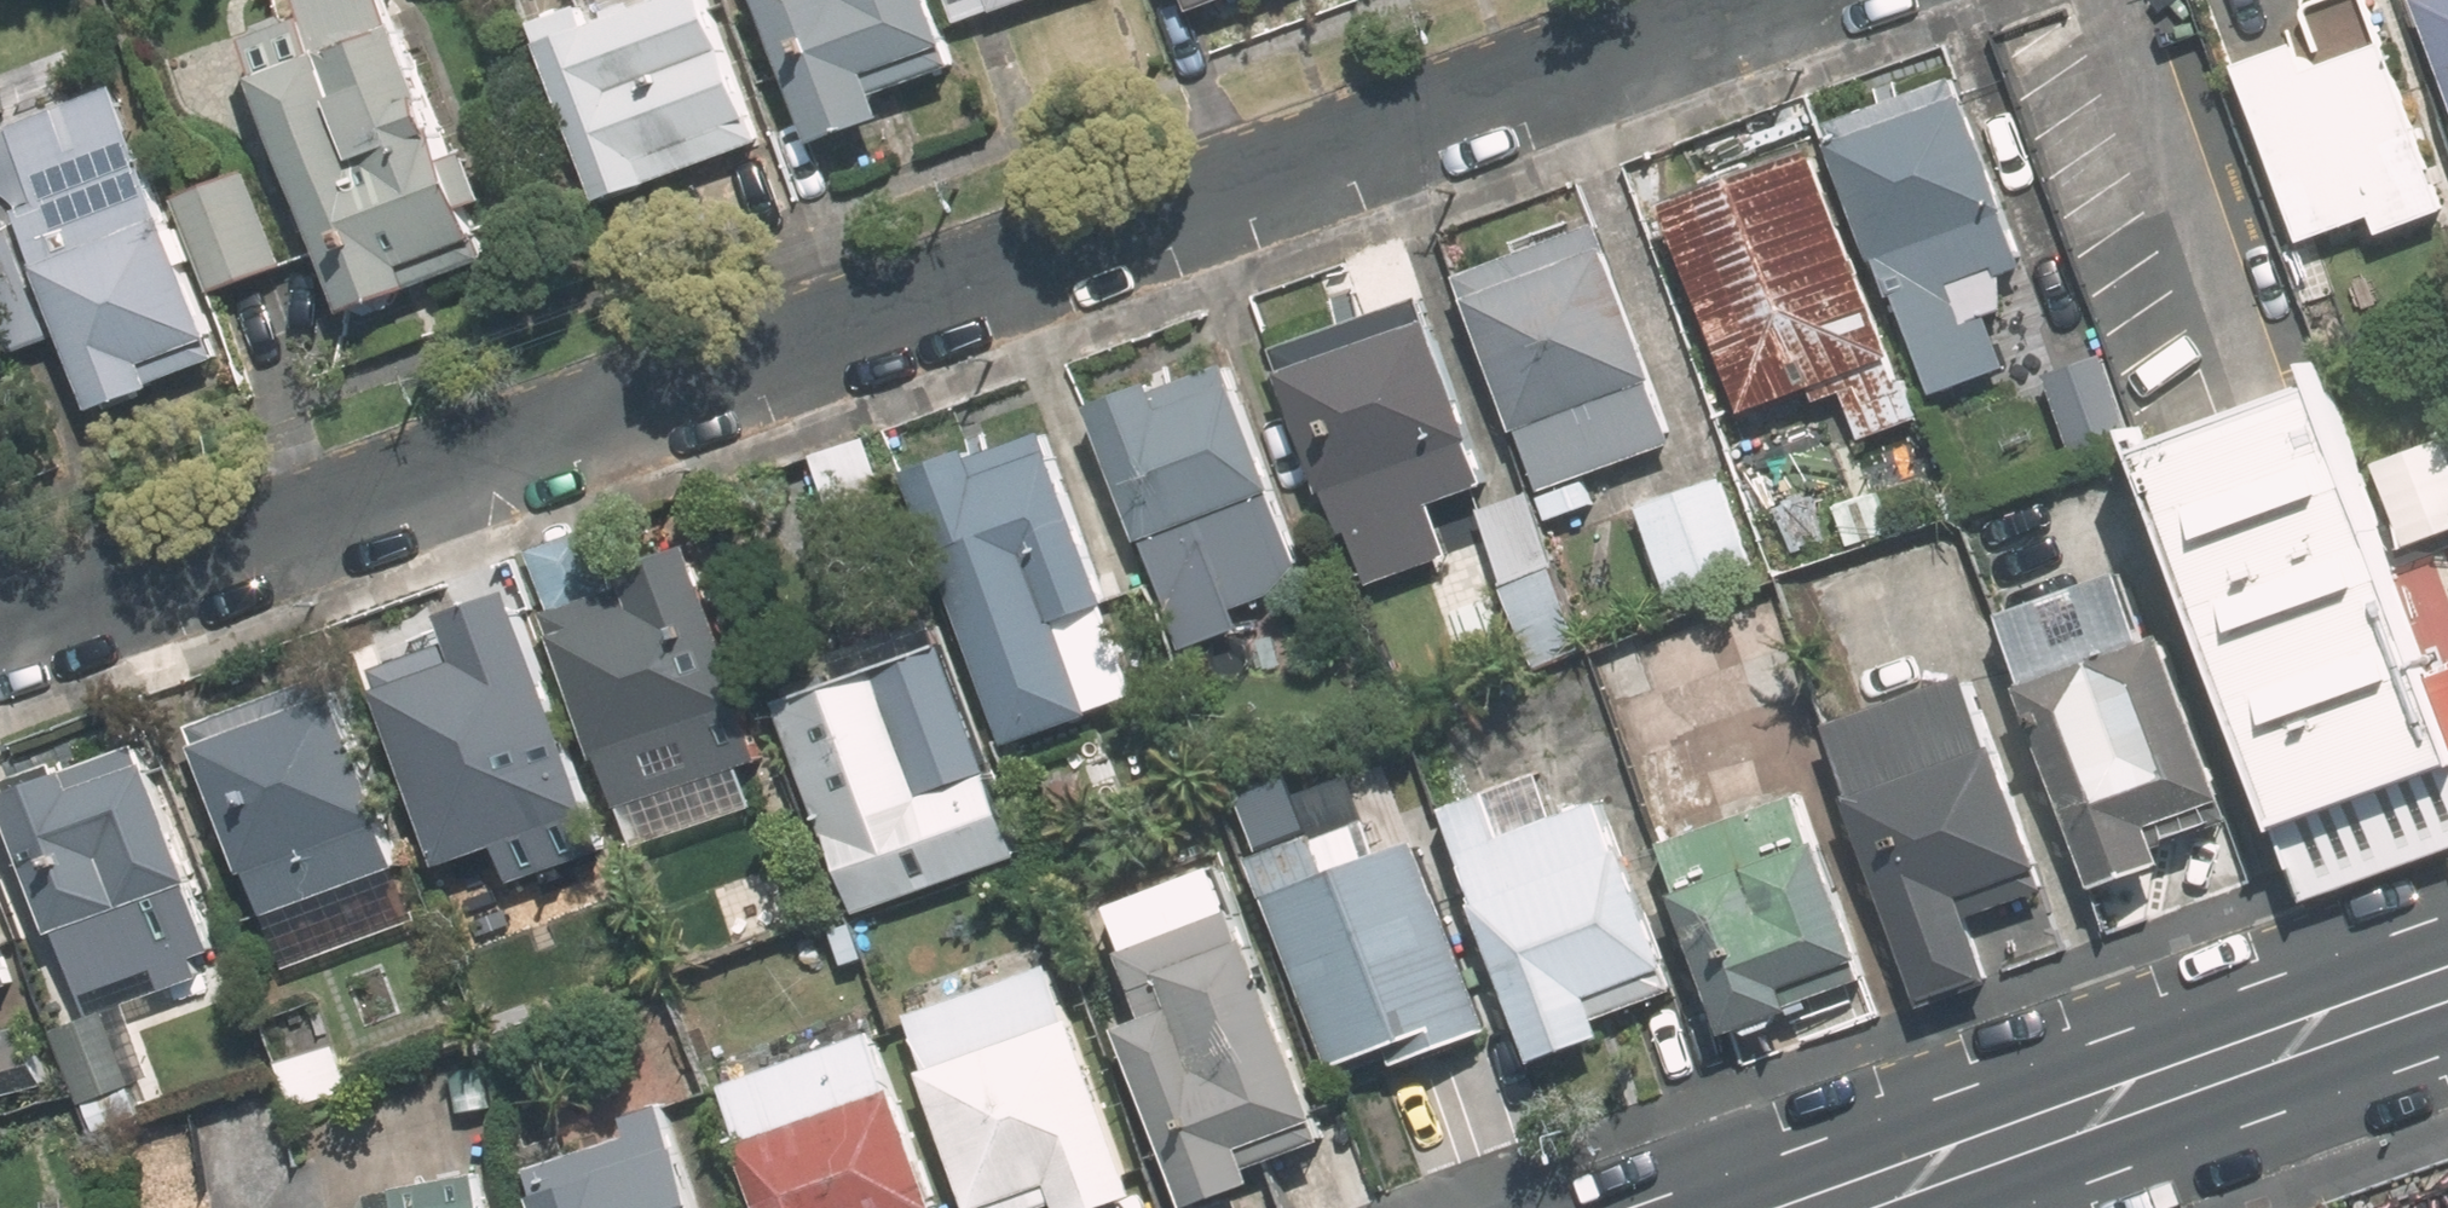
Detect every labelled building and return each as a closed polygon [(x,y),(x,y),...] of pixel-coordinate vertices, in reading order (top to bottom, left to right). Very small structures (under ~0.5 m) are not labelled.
[(802,150),(876,124),(866,97),(948,68),(923,0),(748,0),(802,150)] [(950,32),(1041,0),(938,0),(950,32)] [(1180,20),(1236,0),(1173,0),(1180,20)] [(2306,248),(2377,223),(2384,242),(2447,219),(2447,213),(2390,51),(2313,79),(2303,49),(2291,53),(2272,0),(2218,0),(2306,248)] [(2423,7),(2447,78),(2447,0),(2443,0),(2423,7)] [(531,32),(593,210),(750,156),(697,3),(606,35),(596,10),(531,32)] [(376,48),(363,10),(245,51),(260,91),(257,91),(340,323),(465,279),(456,256),(474,250),(398,40),(376,48)] [(1965,108),(1957,86),(1832,132),(1840,154),(1836,156),(1879,267),(1883,266),(1897,302),(1902,300),(1941,401),(2012,374),(1991,318),(2007,313),(2005,286),(2029,276),(2007,220),(2012,218),(1971,105),(1965,108)] [(135,91),(33,129),(50,176),(0,194),(0,292),(24,356),(81,335),(113,422),(175,399),(171,387),(236,363),(135,91)] [(1916,424),(1894,366),(1898,364),(1823,164),(1673,220),(1748,421),(1817,395),(1823,408),(1844,400),(1861,445),(1916,424)] [(250,179),(179,204),(211,296),(282,269),(250,179)] [(1599,237),(1467,285),(1544,498),(1677,448),(1599,237)] [(1433,329),(1423,306),(1282,359),(1291,382),(1287,384),(1329,499),(1334,497),(1349,539),(1353,537),(1371,586),(1451,557),(1433,508),(1491,488),(1476,446),(1477,444),(1435,329),(1433,329)] [(2128,435),(2100,355),(2041,376),(2070,456),(2128,435)] [(1283,500),(1238,376),(1159,405),(1156,397),(1098,418),(1146,549),(1152,548),(1175,612),(1226,594),(1274,598),(1301,566),(1276,502),(1283,500)] [(2439,684),(2329,381),(2264,405),(2146,448),(2281,828),(2447,769),(2447,710),(2439,684)] [(2401,551),(2447,532),(2447,460),(2441,441),(2370,468),(2401,551)] [(976,462),(914,484),(1010,747),(1090,718),(1058,632),(1112,611),(1051,444),(979,469),(976,462)] [(864,451),(818,468),(839,524),(885,507),(864,451)] [(1724,483),(1643,514),(1674,602),(1757,571),(1724,483)] [(1580,486),(1533,505),(1543,528),(1589,509),(1580,486)] [(1844,546),(1889,530),(1875,491),(1830,508),(1844,546)] [(1574,632),(1526,503),(1484,518),(1510,588),(1502,590),(1524,651),(1574,632)] [(616,609),(592,543),(532,565),(555,630),(553,632),(605,776),(608,774),(638,859),(757,814),(745,782),(772,772),(754,721),(759,719),(704,568),(633,594),(636,601),(616,609)] [(2162,652),(2135,576),(2020,619),(2048,693),(2038,696),(2110,896),(2181,871),(2174,853),(2247,827),(2181,645),(2162,652)] [(531,925),(578,908),(565,870),(602,854),(592,824),(596,822),(521,608),(451,631),(458,653),(376,682),(444,875),(448,873),(461,909),(517,887),(531,925)] [(1019,853),(935,621),(835,656),(844,685),(783,707),(859,913),(1019,853)] [(2004,744),(1976,670),(1843,721),(1870,793),(1860,797),(1933,991),(2001,966),(1980,912),(2060,881),(2008,742),(2004,744)] [(2447,710),(2447,681),(2439,684),(2447,710)] [(338,712),(329,687),(198,734),(206,759),(202,761),(245,884),(253,880),(287,974),(420,926),(387,833),(389,831),(345,708),(338,712)] [(148,778),(141,758),(66,785),(60,769),(8,788),(14,804),(7,808),(54,943),(62,941),(92,1024),(222,976),(192,893),(198,892),(155,776),(148,778)] [(1828,857),(1808,805),(1668,855),(1687,908),(1682,909),(1730,1041),(1874,989),(1867,970),(1876,967),(1835,854),(1828,857)] [(1449,825),(1536,1065),(1609,1039),(1603,1025),(1677,997),(1610,814),(1513,848),(1499,808),(1449,825)] [(1364,829),(1255,868),(1330,1077),(1394,1053),(1402,1076),(1498,1042),(1428,850),(1379,869),(1364,829)] [(0,919),(0,992),(14,987),(2,954),(11,951),(0,919)] [(1127,1041),(1187,1207),(1221,1207),(1259,1194),(1254,1178),(1332,1150),(1248,920),(1131,962),(1156,1031),(1127,1041)] [(1048,973),(914,1022),(935,1081),(930,1083),(977,1207),(1062,1207),(1131,1207),(1141,1204),(1075,1028),(1069,1031),(1048,973)] [(873,1039),(724,1093),(747,1154),(742,1156),(762,1207),(943,1207),(902,1097),(896,1099),(873,1039)] [(34,1048),(0,1061),(0,1101),(46,1084),(34,1048)] [(476,1090),(444,1097),(449,1122),(481,1115),(476,1090)] [(663,1113),(635,1123),(643,1145),(540,1183),(549,1207),(697,1207),(663,1113)] [(477,1185),(372,1204),(373,1207),(482,1207),(477,1185)]
